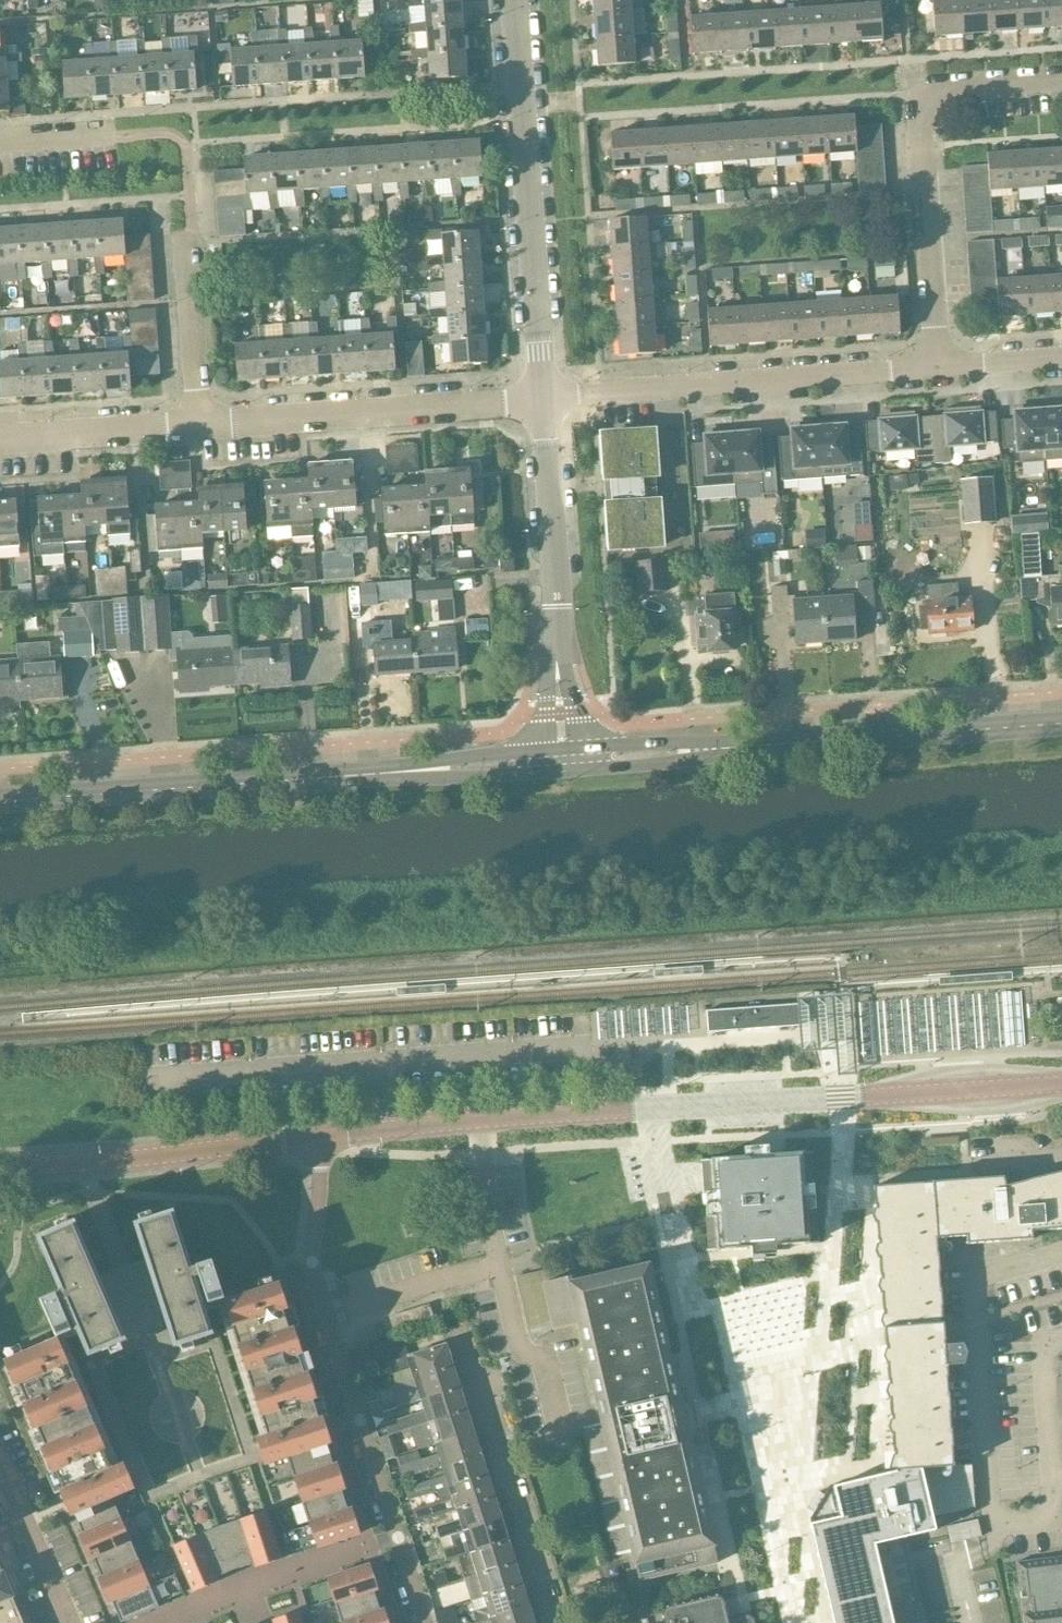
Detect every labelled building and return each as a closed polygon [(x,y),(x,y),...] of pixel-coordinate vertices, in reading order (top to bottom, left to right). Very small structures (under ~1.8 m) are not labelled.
[(38,9),(37,0),(27,0),(28,10),(38,9)] [(105,8),(104,0),(96,0),(96,8),(105,8)] [(462,25),(461,0),(426,0),(424,0),(407,0),(408,7),(425,6),(426,22),(426,28),(462,25)] [(594,12),(631,10),(630,0),(593,0),(594,12)] [(853,6),(855,42),(883,40),(880,4),(864,6),(863,0),(852,0),(853,6)] [(963,35),(960,0),(938,0),(933,0),(935,37),(963,35)] [(990,33),(987,0),(960,0),(963,35),(990,33)] [(1017,31),(1014,0),(987,0),(990,33),(1017,31)] [(1043,29),(1041,0),(1014,0),(1017,31),(1043,29)] [(1061,28),(1061,0),(1041,0),(1043,29),(1061,28)] [(828,44),(855,42),(853,6),(825,8),(828,44)] [(38,9),(28,10),(29,18),(42,17),(42,8),(38,9)] [(801,46),(828,44),(825,8),(798,10),(801,46)] [(646,36),(644,9),(631,10),(594,12),(596,39),(633,37),(646,36)] [(774,48),(801,46),(798,10),(771,12),(774,48)] [(747,50),(774,48),(771,12),(744,14),(747,50)] [(677,13),(666,14),(668,33),(678,33),(677,13)] [(720,52),(747,50),(744,14),(717,16),(720,52)] [(720,52),(717,16),(690,18),(692,54),(720,52)] [(426,28),(426,22),(410,25),(410,33),(427,32),(428,48),(428,53),(464,51),(462,25),(426,28)] [(357,42),(340,43),(336,43),(339,79),(365,77),(363,42),(366,41),(365,23),(356,24),(357,42)] [(331,43),(314,45),(310,45),(312,81),(339,79),(336,43),(340,43),(337,25),(330,26),(331,43)] [(310,45),(314,45),(311,27),(303,28),(305,45),(289,46),(283,47),(286,83),(312,81),(310,45)] [(278,47),(262,48),(257,49),(260,85),(286,83),(283,47),(289,46),(286,29),(277,30),(278,47)] [(257,49),(262,48),(259,31),(251,32),(252,49),(230,51),(233,87),(260,85),(257,49)] [(5,64),(21,61),(21,53),(4,55),(3,32),(0,32),(0,60),(5,59),(5,64)] [(189,54),(172,55),(167,55),(170,91),(197,89),(194,54),(198,53),(196,36),(187,37),(189,54)] [(633,37),(596,39),(598,67),(635,64),(633,37)] [(163,56),(146,57),(141,57),(144,93),(170,91),(167,55),(172,55),(169,38),(162,38),(163,56)] [(136,58),(120,59),(115,59),(117,95),(144,93),(141,57),(146,57),(143,39),(135,40),(136,58)] [(679,40),(668,41),(670,62),(680,61),(679,40)] [(110,60),(94,61),(89,61),(91,97),(117,95),(115,59),(120,59),(117,41),(109,42),(110,60)] [(89,61),(94,61),(91,43),(83,44),(84,61),(62,63),(64,99),(91,97),(89,61)] [(466,78),(464,51),(428,53),(428,48),(411,50),(412,59),(429,58),(430,80),(434,80),(466,78)] [(7,90),(23,87),(23,79),(6,80),(5,64),(5,59),(0,60),(0,85),(6,85),(7,90)] [(7,90),(6,85),(0,85),(0,112),(9,112),(9,116),(26,115),(25,106),(8,107),(7,90)] [(857,141),(856,128),(855,116),(827,118),(830,154),(857,152),(857,141)] [(803,156),(830,154),(827,118),(800,120),(803,156)] [(776,158),(803,156),(800,120),(773,122),(776,158)] [(749,160),(776,158),(773,122),(746,124),(749,160)] [(722,162),(749,160),(746,124),(719,126),(722,162)] [(695,164),(722,162),(719,126),(692,128),(695,164)] [(882,126),(856,128),(857,141),(883,139),(882,126)] [(668,166),(695,164),(692,128),(665,130),(668,166)] [(641,168),(668,166),(665,130),(638,132),(641,168)] [(613,170),(641,168),(638,132),(610,134),(613,170)] [(857,141),(857,152),(858,154),(884,152),(883,139),(857,141)] [(455,179),(450,179),(453,196),(462,195),(461,179),(482,177),(480,141),(453,143),(455,179)] [(429,180),(424,181),(427,198),(435,197),(434,180),(450,179),(455,179),(453,143),(427,145),(429,180)] [(403,182),(398,182),(401,200),(409,199),(408,182),(424,181),(429,180),(427,145),(401,146),(403,182)] [(382,183),(398,182),(403,182),(401,146),(374,148),(377,184),(371,185),(374,201),(383,201),(382,183)] [(351,186),(346,186),(348,203),(356,202),(355,186),(371,185),(377,184),(374,148),(348,150),(351,186)] [(325,188),(319,189),(322,205),(330,204),(329,187),(346,186),(351,186),(348,150),(322,152),(325,188)] [(1061,186),(1061,150),(1042,151),(1045,187),(1061,186)] [(1018,189),(1045,187),(1042,151),(1015,153),(1018,189)] [(303,190),(319,189),(325,188),(322,152),(296,153),(298,190),(294,190),(297,206),(304,206),(303,190)] [(858,154),(858,167),(885,165),(884,152),(858,154)] [(277,191),(294,190),(298,190),(296,153),(270,155),(272,192),(267,192),(270,209),(278,208),(277,191)] [(988,165),(989,179),(990,191),(1018,189),(1015,153),(987,155),(988,165)] [(244,168),(245,181),(245,193),(241,193),(242,195),(243,207),(244,210),(252,210),(253,210),(251,193),(267,192),(272,192),(270,155),(243,157),(244,168)] [(858,167),(859,180),(886,178),(885,165),(858,167)] [(989,179),(988,165),(962,167),(963,181),(989,179)] [(245,181),(244,168),(215,170),(215,183),(245,181)] [(886,178),(859,180),(860,193),(887,191),(886,178)] [(990,192),(990,191),(989,179),(963,181),(964,194),(990,192)] [(241,193),(245,193),(245,181),(215,183),(216,196),(242,195),(241,193)] [(832,195),(852,193),(851,183),(831,184),(832,195)] [(805,196),(825,195),(824,185),(805,186),(805,196)] [(778,198),(798,197),(797,187),(778,188),(778,198)] [(751,200),(771,199),(770,189),(751,190),(751,200)] [(724,202),(744,201),(743,191),(724,192),(724,202)] [(965,207),(991,205),(990,192),(964,194),(965,207)] [(697,204),(717,203),(716,193),(697,194),(697,204)] [(216,196),(217,209),(243,207),(242,195),(216,196)] [(670,206),(690,205),(689,195),(670,196),(670,206)] [(643,208),(663,207),(662,197),(643,198),(643,208)] [(616,210),(636,209),(635,199),(615,200),(616,210)] [(992,218),(991,205),(965,207),(966,220),(992,218)] [(217,209),(218,222),(244,220),(244,210),(243,207),(217,209)] [(252,210),(244,210),(244,220),(244,224),(253,224),(252,210)] [(1047,227),(1061,226),(1061,216),(1047,217),(1047,227)] [(610,220),(612,247),(648,245),(646,217),(610,220)] [(1018,219),(1019,230),(1040,228),(1039,217),(1018,219)] [(992,218),(966,220),(967,233),(993,231),(992,221),(992,218)] [(100,257),(94,258),(95,274),(104,273),(103,257),(125,256),(125,255),(127,255),(126,249),(126,248),(125,235),(124,220),(97,222),(100,257)] [(244,224),(244,220),(218,222),(219,236),(245,234),(244,224)] [(1012,220),(992,221),(993,231),(1013,230),(1012,220)] [(78,259),(94,258),(100,257),(97,222),(71,224),(73,259),(68,259),(69,276),(79,275),(78,259)] [(683,242),(693,241),(692,222),(682,222),(683,242)] [(47,261),(43,261),(44,278),(53,277),(51,261),(68,259),(73,259),(71,224),(45,226),(47,261)] [(21,263),(18,263),(19,280),(27,279),(26,262),(43,261),(47,261),(45,226),(19,227),(21,263)] [(18,263),(21,263),(19,227),(0,229),(0,264),(18,263)] [(443,261),(480,259),(478,231),(441,233),(441,229),(424,230),(425,240),(427,259),(443,256),(443,261)] [(151,233),(125,235),(126,248),(151,246),(151,233)] [(1028,237),(1029,248),(1049,246),(1048,236),(1028,237)] [(1002,239),(1002,250),(1022,248),(1021,238),(1002,239)] [(967,242),(968,256),(994,254),(993,241),(967,242)] [(650,272),(648,245),(612,247),(614,274),(650,272)] [(125,255),(125,256),(125,261),(152,258),(151,246),(126,248),(126,249),(127,255),(125,255)] [(695,268),(694,249),(684,249),(685,269),(695,268)] [(406,252),(400,253),(400,264),(412,263),(411,257),(406,252)] [(968,256),(969,269),(995,267),(994,254),(968,256)] [(444,265),(445,281),(445,286),(481,284),(480,259),(443,261),(443,256),(427,259),(427,266),(444,265)] [(895,256),(874,257),(875,268),(895,266),(895,256)] [(153,272),(152,258),(125,261),(126,274),(153,272)] [(867,258),(847,259),(848,269),(868,268),(867,258)] [(840,260),(820,261),(821,271),(841,270),(840,260)] [(813,262),(793,263),(794,273),(814,272),(813,262)] [(786,264),(766,265),(767,275),(787,274),(786,264)] [(759,265),(739,267),(740,277),(760,276),(759,265)] [(969,269),(970,282),(996,280),(995,267),(969,269)] [(732,268),(712,269),(713,279),(733,278),(732,268)] [(154,286),(153,272),(126,274),(127,288),(154,286)] [(652,299),(650,272),(614,274),(616,301),(652,299)] [(696,276),(686,276),(687,296),(697,295),(696,276)] [(1061,313),(1061,276),(1051,277),(1053,313),(1061,313)] [(1026,315),(1053,313),(1051,277),(1024,279),(1026,315)] [(999,317),(1026,315),(1024,279),(996,281),(997,293),(998,306),(999,317)] [(997,293),(996,281),(996,280),(970,282),(971,295),(997,293)] [(446,291),(447,308),(447,313),(483,311),(481,284),(445,286),(445,281),(428,284),(429,292),(446,291)] [(155,299),(154,286),(127,288),(128,301),(155,299)] [(362,293),(351,294),(352,303),(363,302),(362,293)] [(972,308),(998,306),(997,293),(971,295),(972,308)] [(897,297),(869,299),(872,334),(899,333),(897,297)] [(654,326),(652,299),(616,301),(618,328),(654,326)] [(845,336),(872,334),(869,299),(842,301),(845,336)] [(818,338),(845,336),(842,301),(815,303),(818,338)] [(698,303),(687,304),(689,323),(699,323),(698,303)] [(791,340),(818,338),(815,303),(789,304),(791,340)] [(764,342),(791,340),(789,304),(762,306),(764,342)] [(404,317),(416,316),(415,305),(404,305),(404,317)] [(737,344),(764,342),(762,306),(735,308),(737,344)] [(129,323),(156,320),(155,307),(128,309),(129,323)] [(447,313),(447,308),(430,311),(430,318),(448,317),(449,333),(449,338),(485,336),(483,311),(447,313)] [(737,344),(735,308),(707,310),(710,346),(737,344)] [(389,335),(372,336),(366,337),(369,371),(395,369),(393,335),(397,334),(396,317),(388,318),(389,335)] [(19,318),(6,319),(7,332),(20,331),(19,318)] [(363,337),(346,338),(340,338),(343,373),(369,371),(366,337),(372,336),(370,319),(362,319),(363,337)] [(129,323),(130,335),(131,335),(132,336),(157,334),(156,320),(129,323)] [(340,338),(346,338),(343,320),(335,321),(336,339),(320,340),(314,340),(317,375),(343,373),(340,338)] [(310,340),(293,342),(288,342),(291,377),(317,375),(314,340),(320,340),(317,322),(308,323),(310,340)] [(288,342),(293,342),(290,324),(283,325),(284,342),(268,343),(262,344),(265,379),(291,377),(288,342)] [(262,344),(268,343),(265,326),(257,327),(258,344),(236,346),(238,381),(265,379),(262,344)] [(654,326),(618,328),(620,356),(656,353),(654,326)] [(699,330),(689,331),(690,350),(700,350),(699,330)] [(487,364),(485,336),(449,338),(449,333),(431,337),(432,344),(449,343),(450,366),(487,364)] [(157,334),(132,336),(133,349),(158,347),(157,334)] [(131,335),(130,335),(122,335),(124,353),(107,354),(102,354),(105,390),(131,387),(130,376),(129,362),(129,353),(133,353),(133,349),(132,336),(131,335)] [(98,355),(80,356),(76,357),(78,392),(105,390),(102,354),(107,354),(106,336),(96,337),(98,355)] [(76,357),(80,356),(79,339),(70,340),(71,357),(55,358),(49,358),(52,394),(78,392),(76,357)] [(46,359),(29,360),(23,360),(26,396),(52,394),(49,358),(55,358),(54,341),(45,342),(46,359)] [(29,360),(27,343),(18,344),(19,360),(0,362),(0,398),(26,396),(23,360),(29,360)] [(129,353),(129,362),(159,359),(158,347),(133,349),(133,353),(129,353)] [(160,373),(159,359),(129,362),(130,376),(160,373)] [(422,363),(408,364),(409,376),(423,375),(422,363)] [(1045,461),(1061,460),(1061,409),(1059,409),(1058,403),(1041,404),(1045,461)] [(1018,463),(1045,461),(1041,404),(1024,405),(1025,412),(1015,412),(1015,419),(1001,420),(1003,449),(1017,448),(1018,463)] [(945,415),(930,417),(934,463),(951,462),(950,446),(998,442),(996,412),(971,413),(971,407),(944,409),(945,415)] [(934,463),(930,417),(915,418),(915,411),(888,413),(889,420),(865,422),(867,452),(915,449),(916,464),(934,463)] [(835,420),(818,421),(822,478),(863,475),(860,431),(845,432),(845,425),(835,426),(835,420)] [(822,478),(818,421),(801,422),(801,429),(791,429),(792,436),(778,437),(781,481),(822,478)] [(731,428),(735,485),(762,483),(763,496),(777,495),(773,438),(759,439),(758,432),(748,433),(748,426),(731,428)] [(694,488),(735,485),(731,428),(714,429),(714,435),(704,436),(705,443),(691,444),(694,488)] [(617,550),(660,548),(652,431),(609,434),(609,437),(600,438),(602,479),(602,493),(603,506),(604,506),(607,548),(616,547),(617,550)] [(388,459),(416,457),(415,445),(387,447),(388,459)] [(1000,453),(987,454),(988,463),(1001,462),(1000,453)] [(417,471),(416,457),(388,459),(389,473),(417,471)] [(328,463),(331,508),(355,506),(352,461),(328,463)] [(160,476),(188,473),(187,462),(160,463),(160,476)] [(331,508),(328,463),(307,464),(308,479),(310,509),(331,508)] [(447,469),(451,527),(474,526),(470,468),(447,469)] [(451,527),(447,469),(425,471),(426,487),(428,517),(429,529),(451,527)] [(189,487),(188,473),(160,476),(161,489),(189,487)] [(908,474),(890,476),(892,490),(910,488),(908,474)] [(126,478),(102,479),(106,525),(107,537),(130,536),(129,523),(126,478)] [(102,479),(80,481),(81,497),(83,526),(106,525),(102,479)] [(312,536),(310,509),(308,479),(287,481),(290,526),(291,537),(312,536)] [(964,525),(995,522),(992,479),(961,481),(964,525)] [(267,528),(290,526),(287,481),(264,482),(267,528)] [(220,485),(223,531),(246,529),(242,484),(220,485)] [(223,531),(220,485),(197,487),(198,502),(200,532),(223,531)] [(429,532),(429,529),(428,517),(426,487),(404,489),(407,534),(429,532)] [(385,535),(407,534),(404,489),(382,490),(385,535)] [(81,497),(59,498),(62,542),(84,541),(83,526),(81,497)] [(36,504),(30,504),(33,556),(63,554),(62,542),(59,498),(36,500),(36,504)] [(19,545),(16,501),(0,502),(0,546),(19,545)] [(176,504),(179,549),(201,548),(200,532),(198,502),(176,504)] [(149,551),(179,549),(176,504),(153,505),(154,516),(147,516),(149,551)] [(1020,516),(1011,516),(1013,534),(1048,531),(1046,514),(1020,516)] [(870,541),(868,525),(854,526),(856,542),(870,541)] [(825,529),(805,530),(807,549),(826,548),(825,529)] [(712,533),(699,534),(701,552),(714,551),(712,533)] [(745,551),(762,550),(761,536),(744,538),(745,551)] [(859,558),(872,557),(872,545),(858,546),(859,558)] [(322,567),(350,565),(349,552),(321,554),(322,567)] [(485,568),(502,566),(501,555),(484,556),(485,568)] [(458,558),(453,559),(454,571),(474,569),(473,557),(470,557),(458,558)] [(454,571),(453,559),(435,560),(436,572),(454,571)] [(667,591),(664,561),(634,563),(637,594),(667,591)] [(351,579),(350,565),(322,567),(323,581),(351,579)] [(431,566),(420,567),(420,578),(431,578),(431,566)] [(1058,567),(1059,576),(1035,577),(1037,600),(1051,599),(1053,625),(1061,624),(1061,566),(1058,567)] [(95,584),(126,582),(125,569),(94,571),(95,584)] [(313,569),(294,571),(295,583),(314,581),(313,569)] [(295,583),(294,571),(274,572),(275,584),(295,583)] [(227,588),(226,576),(226,574),(208,576),(209,590),(227,589),(227,588)] [(247,575),(226,576),(227,588),(247,587),(247,575)] [(617,585),(628,584),(627,576),(617,576),(617,585)] [(201,589),(200,580),(184,581),(185,590),(201,589)] [(822,599),(825,643),(855,641),(852,610),(874,608),(872,581),(857,582),(857,594),(850,594),(850,597),(822,599)] [(127,595),(126,582),(95,584),(96,597),(127,595)] [(416,602),(451,599),(449,582),(415,584),(416,602)] [(377,602),(376,584),(360,585),(362,605),(377,604),(377,602)] [(928,635),(973,631),(971,598),(957,599),(956,585),(927,587),(928,601),(926,602),(928,635)] [(85,586),(65,587),(66,599),(86,598),(85,586)] [(66,599),(65,587),(49,588),(49,600),(66,599)] [(796,645),(825,643),(822,599),(794,601),(794,598),(787,598),(786,587),(770,588),(772,616),(793,614),(796,645)] [(291,640),(310,638),(307,588),(288,590),(291,640)] [(16,592),(0,593),(0,604),(17,603),(16,592)] [(701,614),(697,615),(700,652),(731,650),(728,613),(736,613),(734,593),(704,596),(705,605),(700,605),(701,614)] [(227,610),(227,595),(212,596),(212,611),(227,610)] [(117,652),(170,648),(166,596),(100,601),(103,633),(104,650),(116,649),(117,652)] [(100,601),(81,603),(86,617),(93,633),(100,651),(104,650),(103,633),(100,601)] [(349,606),(350,631),(372,630),(371,605),(349,606)] [(86,617),(59,618),(59,632),(63,631),(63,635),(93,633),(86,617)] [(413,640),(415,672),(456,669),(453,629),(436,630),(436,638),(413,640)] [(375,675),(415,672),(413,640),(390,642),(390,634),(372,636),(375,675)] [(17,659),(16,659),(19,701),(60,697),(64,697),(61,656),(57,656),(50,657),(49,643),(16,645),(17,659)] [(231,650),(233,685),(288,681),(285,646),(231,650)] [(179,689),(233,685),(231,650),(176,654),(179,689)] [(0,661),(0,702),(19,701),(16,659),(0,661)] [(798,1005),(705,1012),(707,1033),(800,1027),(798,1005)] [(814,1152),(701,1160),(701,1162),(703,1161),(709,1250),(707,1250),(707,1251),(820,1243),(820,1242),(818,1242),(812,1154),(814,1153),(814,1152)] [(883,1357),(886,1364),(887,1364),(895,1472),(834,1486),(834,1488),(829,1489),(825,1496),(818,1492),(808,1508),(815,1512),(811,1519),(812,1524),(810,1524),(834,1622),(926,1622),(905,1537),(936,1530),(933,1518),(975,1508),(972,1464),(954,1465),(946,1366),(964,1365),(967,1354),(963,1344),(945,1345),(945,1342),(944,1323),(943,1323),(937,1239),(967,1236),(967,1244),(1033,1240),(1032,1232),(1061,1229),(1061,1172),(1006,1185),(1004,1177),(874,1187),(886,1350),(885,1350),(883,1357)] [(546,1294),(540,1295),(568,1415),(580,1412),(584,1429),(593,1427),(624,1563),(634,1561),(639,1581),(650,1578),(651,1582),(653,1584),(656,1585),(660,1585),(732,1568),(706,1453),(716,1451),(680,1296),(658,1301),(652,1276),(644,1277),(628,1209),(549,1228),(561,1279),(544,1283),(546,1294)] [(141,1226),(138,1227),(148,1257),(176,1346),(210,1335),(201,1308),(192,1280),(200,1278),(209,1305),(224,1300),(212,1262),(197,1267),(197,1268),(189,1271),(172,1216),(169,1217),(169,1220),(155,1225),(157,1232),(144,1236),(141,1226)] [(44,1239),(41,1240),(53,1268),(64,1293),(56,1296),(56,1295),(41,1302),(57,1338),(72,1331),(60,1305),(68,1302),(79,1328),(90,1355),(123,1341),(95,1277),(95,1276),(82,1245),(74,1226),(70,1228),(74,1236),(62,1241),(60,1236),(45,1242),(44,1239)] [(79,1328),(68,1302),(60,1305),(72,1331),(57,1338),(58,1339),(67,1360),(114,1469),(124,1464),(135,1489),(113,1499),(121,1517),(131,1542),(139,1560),(150,1585),(176,1574),(184,1593),(168,1599),(158,1604),(159,1607),(122,1622),(274,1622),(273,1620),(298,1612),(302,1622),(341,1622),(335,1604),(334,1600),(307,1609),(301,1590),(328,1581),(327,1578),(370,1564),(360,1533),(317,1548),(316,1544),(289,1553),(282,1534),(310,1525),(309,1522),(302,1503),(294,1477),(288,1458),(265,1465),(257,1440),(267,1436),(231,1323),(224,1302),(224,1300),(209,1305),(200,1278),(192,1280),(201,1308),(210,1335),(176,1346),(148,1257),(138,1227),(82,1245),(95,1276),(95,1277),(123,1341),(90,1355),(79,1328)] [(280,1284),(224,1302),(231,1323),(267,1436),(257,1440),(265,1465),(288,1458),(327,1445),(331,1444),(323,1418),(319,1420),(313,1401),(317,1399),(309,1373),(305,1375),(298,1356),(302,1354),(294,1329),(289,1330),(283,1311),(288,1310),(280,1284)] [(395,1315),(400,1332),(435,1320),(430,1304),(395,1315)] [(58,1339),(4,1362),(15,1387),(20,1385),(28,1403),(23,1406),(34,1430),(38,1429),(46,1447),(42,1449),(52,1474),(56,1472),(64,1490),(60,1492),(71,1517),(75,1515),(113,1499),(135,1489),(124,1464),(114,1469),(67,1360),(58,1339)] [(390,1361),(389,1362),(389,1363),(396,1385),(454,1367),(446,1344),(409,1356),(409,1355),(390,1361)] [(385,1347),(375,1350),(380,1366),(389,1363),(389,1362),(390,1361),(385,1347)] [(396,1385),(394,1386),(398,1397),(401,1407),(422,1401),(422,1400),(460,1388),(454,1367),(396,1385)] [(467,1410),(464,1401),(460,1388),(422,1400),(422,1401),(426,1411),(413,1415),(385,1424),(389,1436),(408,1430),(429,1423),(429,1422),(467,1410)] [(368,1403),(372,1416),(382,1413),(378,1400),(368,1403)] [(474,1432),(471,1421),(467,1410),(429,1422),(429,1423),(408,1430),(412,1441),(415,1452),(436,1445),(436,1444),(474,1432)] [(436,1444),(436,1445),(439,1455),(399,1467),(402,1479),(443,1466),(442,1465),(481,1453),(474,1432),(436,1444)] [(380,1439),(384,1452),(394,1449),(390,1436),(380,1439)] [(327,1445),(288,1458),(294,1477),(333,1464),(327,1445)] [(442,1465),(443,1466),(446,1477),(406,1489),(410,1501),(450,1488),(488,1476),(481,1453),(442,1465)] [(333,1464),(294,1477),(302,1503),(342,1490),(346,1489),(338,1463),(333,1464)] [(450,1488),(453,1498),(412,1511),(416,1523),(457,1510),(456,1509),(495,1497),(488,1476),(450,1488)] [(342,1490),(302,1503),(309,1522),(348,1509),(342,1490)] [(442,1539),(451,1536),(464,1532),(463,1531),(502,1519),(495,1497),(456,1509),(457,1510),(460,1520),(447,1524),(448,1525),(439,1528),(442,1539)] [(113,1499),(75,1515),(83,1534),(121,1517),(113,1499)] [(348,1509),(309,1522),(310,1525),(316,1544),(317,1548),(360,1533),(352,1508),(348,1509)] [(260,1513),(240,1520),(254,1563),(256,1567),(282,1559),(266,1511),(260,1513)] [(83,1534),(79,1535),(89,1560),(93,1558),(131,1542),(121,1517),(83,1534)] [(464,1532),(451,1536),(454,1547),(446,1550),(449,1560),(458,1557),(470,1553),(509,1540),(502,1519),(463,1531),(464,1532)] [(978,1519),(946,1527),(948,1535),(950,1544),(982,1536),(978,1519)] [(240,1520),(219,1526),(236,1569),(254,1563),(240,1520)] [(310,1525),(282,1534),(289,1553),(316,1544),(310,1525)] [(219,1526),(198,1535),(216,1578),(236,1569),(219,1526)] [(192,1538),(173,1546),(193,1592),(218,1582),(216,1578),(198,1535),(192,1538)] [(465,1579),(477,1575),(516,1562),(509,1540),(470,1553),(458,1557),(461,1567),(461,1569),(465,1579)] [(131,1542),(93,1558),(101,1577),(139,1560),(131,1542)] [(1016,1562),(1024,1622),(1061,1622),(1061,1556),(1016,1562)] [(101,1577),(97,1579),(108,1603),(112,1602),(150,1585),(139,1560),(101,1577)] [(472,1602),(484,1598),(484,1597),(523,1585),(516,1562),(477,1575),(465,1579),(468,1590),(468,1592),(472,1602)] [(370,1564),(327,1578),(328,1581),(334,1600),(335,1604),(374,1591),(378,1590),(370,1564)] [(433,1576),(437,1588),(449,1584),(445,1572),(433,1576)] [(176,1574),(150,1585),(158,1604),(168,1599),(184,1593),(176,1574)] [(0,1580),(0,1604),(13,1598),(5,1578),(0,1580)] [(328,1581),(301,1590),(307,1609),(334,1600),(328,1581)] [(112,1602),(121,1622),(122,1622),(159,1607),(158,1604),(150,1585),(112,1602)] [(472,1602),(479,1622),(491,1619),(530,1606),(528,1602),(523,1585),(484,1597),(484,1598),(472,1602)] [(374,1591),(335,1604),(341,1622),(380,1610),(374,1591)] [(22,1619),(13,1598),(0,1604),(0,1622),(11,1622),(22,1619)] [(719,1600),(667,1612),(670,1622),(725,1622),(719,1600)] [(530,1606),(491,1619),(479,1622),(535,1622),(530,1606)] [(435,1612),(436,1613),(439,1622),(459,1622),(458,1621),(453,1607),(445,1609),(435,1612)] [(341,1622),(389,1622),(385,1609),(380,1610),(341,1622)] [(273,1620),(274,1622),(302,1622),(298,1612),(273,1620)]
